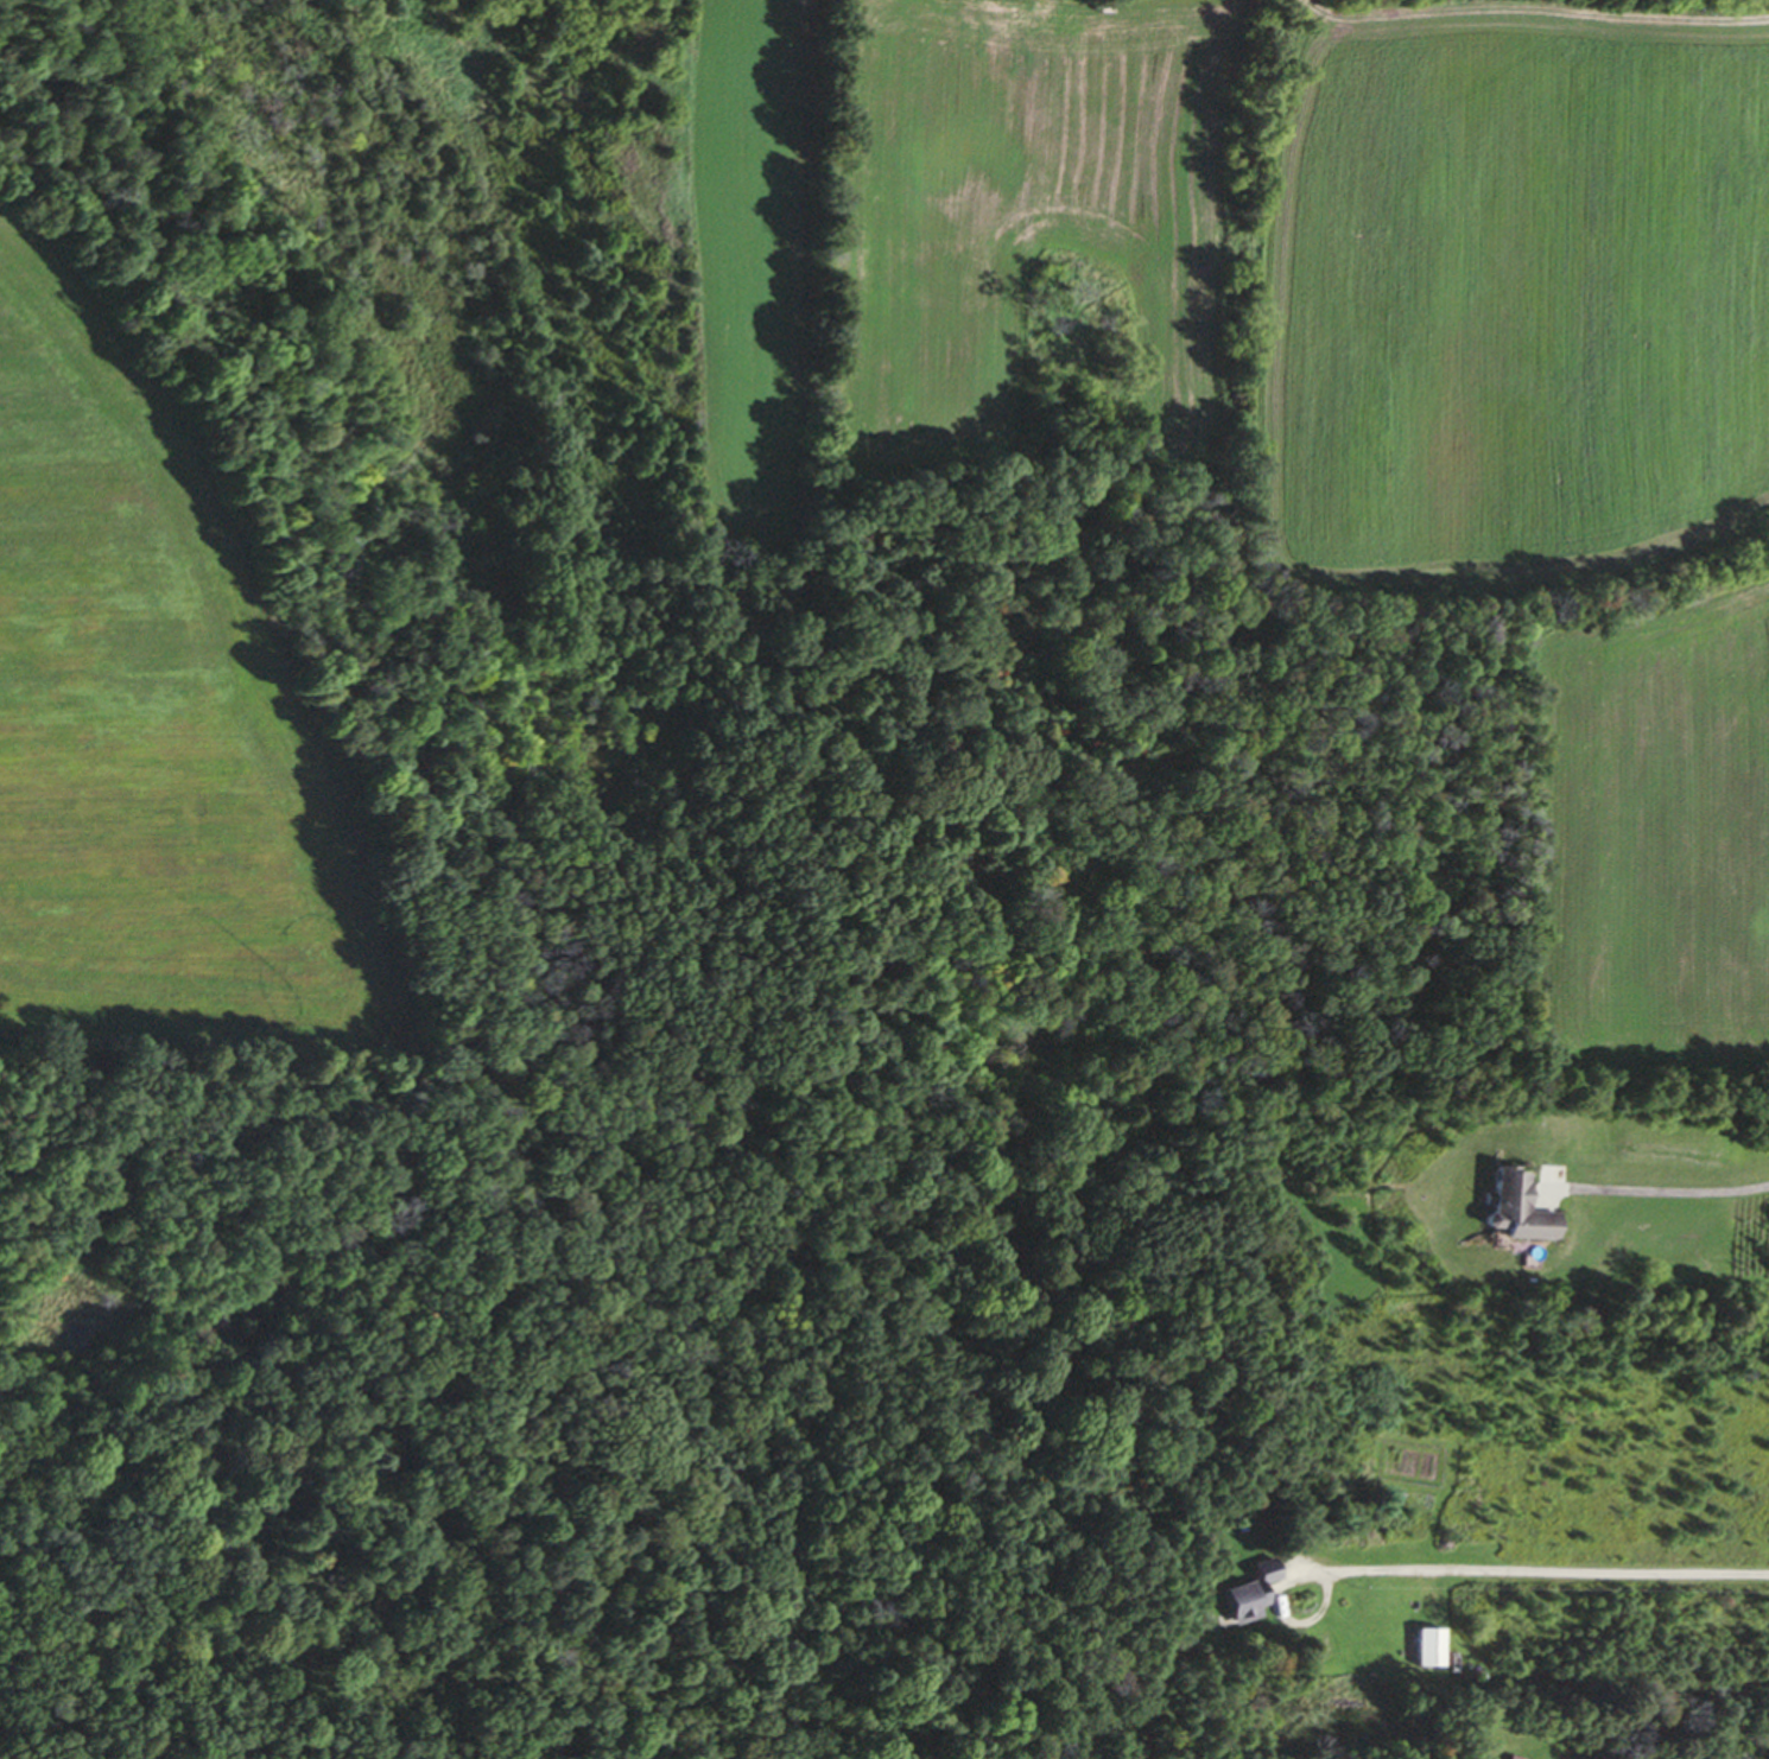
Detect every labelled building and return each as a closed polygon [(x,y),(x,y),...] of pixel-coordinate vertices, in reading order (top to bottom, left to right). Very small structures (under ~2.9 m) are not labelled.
[(1502,1241),(1553,1242),(1553,1213),(1523,1213),(1523,1170),(1488,1169),(1487,1230),(1502,1230),(1502,1241)] [(1260,1619),(1257,1610),(1265,1607),(1259,1587),(1278,1581),(1271,1559),(1249,1566),(1253,1581),(1219,1591),(1230,1628),(1260,1619)] [(1440,1631),(1413,1631),(1413,1669),(1440,1669),(1440,1631)]
